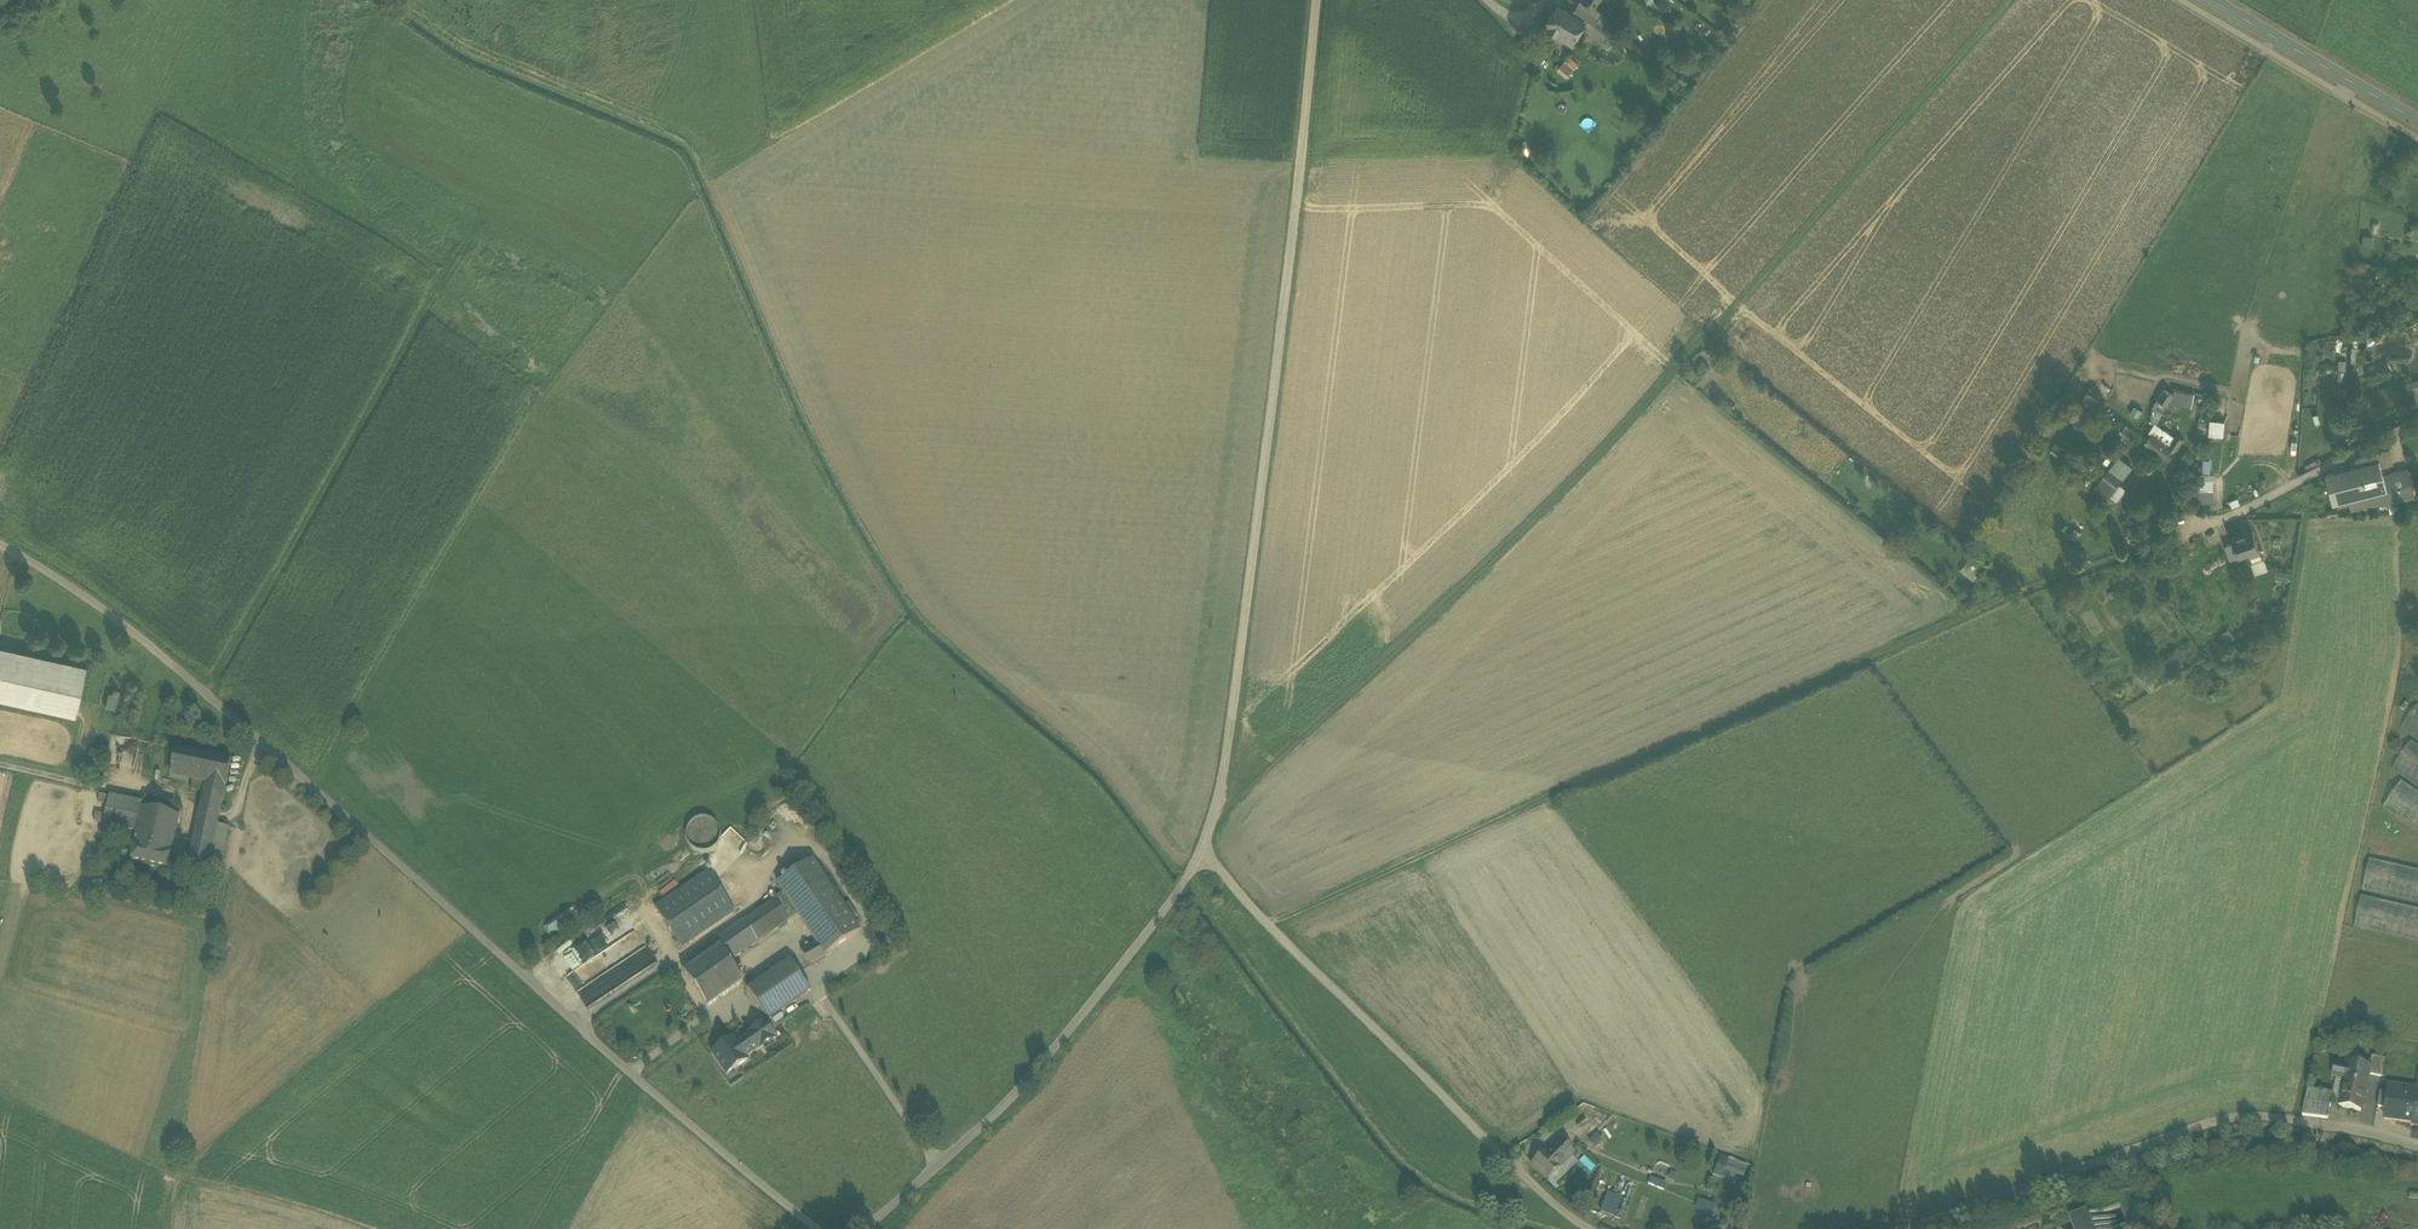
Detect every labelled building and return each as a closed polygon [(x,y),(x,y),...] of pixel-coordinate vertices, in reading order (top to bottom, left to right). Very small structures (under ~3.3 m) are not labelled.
[(1577,5),(1597,20),(1602,14),(1593,7),(1583,0),(1581,0),(1577,5)] [(1542,27),(1570,44),(1583,23),(1584,21),(1571,13),(1556,4),(1542,27)] [(1598,21),(1597,20),(1577,5),(1571,13),(1584,21),(1583,23),(1592,30),(1598,21)] [(1563,63),(1572,70),(1577,63),(1568,56),(1563,63)] [(2417,391),(2417,379),(2410,382),(2410,383),(2411,383),(2414,391),(2413,392),(2417,391)] [(2409,394),(2413,392),(2414,391),(2411,383),(2410,383),(2406,384),(2409,394)] [(2174,395),(2173,394),(2164,389),(2158,400),(2167,405),(2170,400),(2174,395)] [(2186,405),(2189,392),(2174,389),(2173,394),(2174,395),(2170,400),(2172,401),(2186,405)] [(2088,392),(2081,402),(2094,411),(2101,400),(2088,392)] [(2167,405),(2158,400),(2153,407),(2154,408),(2162,413),(2167,405)] [(2162,413),(2154,408),(2150,421),(2155,425),(2162,413)] [(2225,421),(2210,420),(2209,436),(2220,438),(2220,436),(2224,436),(2225,421)] [(2148,432),(2151,434),(2151,433),(2175,450),(2183,439),(2177,435),(2174,438),(2155,425),(2153,428),(2152,427),(2148,432)] [(2169,460),(2175,450),(2151,433),(2151,434),(2144,443),(2169,460)] [(2325,474),(2333,505),(2337,504),(2348,501),(2364,497),(2371,495),(2387,491),(2387,490),(2384,481),(2383,474),(2381,468),(2377,452),(2376,449),(2356,459),(2358,466),(2325,474)] [(2389,449),(2377,452),(2381,468),(2393,464),(2389,449)] [(2093,489),(2106,499),(2109,495),(2119,483),(2131,467),(2119,457),(2093,489)] [(2202,460),(2203,474),(2211,474),(2211,459),(2202,460)] [(2395,473),(2407,470),(2407,467),(2383,474),(2384,481),(2396,478),(2395,473)] [(2396,478),(2398,487),(2411,484),(2407,470),(2395,473),(2396,478)] [(2196,491),(2214,491),(2213,474),(2211,474),(2203,474),(2196,474),(2196,491)] [(2384,481),(2387,490),(2398,487),(2396,478),(2384,481)] [(2110,496),(2117,501),(2127,489),(2119,483),(2109,495),(2110,496)] [(2411,484),(2398,487),(2387,490),(2387,491),(2371,495),(2373,504),(2390,503),(2415,497),(2411,484)] [(2214,491),(2196,491),(2196,502),(2214,503),(2214,491)] [(2373,505),(2373,504),(2371,495),(2364,497),(2366,505),(2373,505)] [(2368,510),(2366,505),(2364,497),(2348,501),(2350,505),(2352,514),(2368,510)] [(2238,557),(2249,553),(2259,550),(2252,530),(2231,538),(2233,542),(2238,557)] [(2225,545),(2230,560),(2238,557),(2233,542),(2225,545)] [(2262,557),(2259,550),(2249,553),(2252,561),(2262,557)] [(1986,564),(1974,554),(1961,570),(1973,580),(1986,564)] [(2262,559),(2262,557),(2252,561),(2252,562),(2251,562),(2255,574),(2268,570),(2264,558),(2262,559)] [(75,716),(86,666),(0,647),(0,700),(75,716)] [(115,707),(117,693),(108,692),(106,705),(115,707)] [(2417,740),(2417,706),(2402,729),(2417,740)] [(2417,787),(2417,746),(2412,742),(2393,769),(2417,787)] [(192,781),(206,784),(226,787),(231,761),(176,749),(170,777),(192,781)] [(190,790),(204,793),(206,784),(192,781),(190,790)] [(2417,833),(2417,792),(2402,781),(2383,809),(2417,833)] [(204,793),(201,805),(221,809),(226,787),(206,784),(204,793)] [(137,832),(142,809),(144,804),(110,796),(109,798),(103,825),(137,832)] [(177,804),(145,797),(144,804),(142,809),(174,816),(177,804)] [(201,805),(199,816),(219,820),(221,809),(201,805)] [(174,816),(142,809),(137,832),(174,840),(179,817),(174,816)] [(218,825),(219,820),(199,816),(188,869),(207,873),(209,866),(218,825)] [(686,838),(689,844),(693,849),(699,852),(706,853),(712,850),(717,846),(720,840),(721,833),(718,827),(714,822),(708,819),(701,818),(695,821),(690,825),(687,831),(686,838)] [(230,828),(218,825),(209,866),(221,868),(230,828)] [(730,828),(724,835),(733,843),(739,836),(730,828)] [(131,861),(168,869),(174,840),(137,832),(131,861)] [(778,848),(760,855),(762,861),(780,854),(778,848)] [(2417,905),(2417,871),(2370,860),(2362,892),(2417,905)] [(817,944),(825,956),(860,932),(812,861),(777,884),(784,894),(798,916),(817,944)] [(731,877),(717,886),(707,871),(654,907),(682,948),(735,913),(724,896),(738,887),(731,877)] [(788,922),(798,916),(784,894),(774,901),(788,922)] [(2417,944),(2417,910),(2361,897),(2354,929),(2417,944)] [(716,940),(730,962),(733,960),(788,922),(774,901),(719,938),(716,940)] [(595,934),(555,959),(569,981),(576,977),(573,972),(611,948),(606,940),(600,943),(595,934)] [(683,973),(707,1008),(743,983),(730,962),(716,940),(689,958),(694,965),(683,973)] [(825,956),(817,944),(802,953),(809,966),(826,956),(825,956)] [(761,981),(782,1011),(811,991),(790,961),(762,981),(761,980),(761,981)] [(748,989),(769,1020),(782,1011),(761,981),(748,989)] [(749,1035),(736,1044),(746,1057),(759,1048),(759,1049),(776,1038),(765,1023),(749,1034),(749,1035)] [(747,1060),(746,1057),(736,1044),(733,1039),(712,1053),(727,1074),(747,1060)] [(2369,1075),(2383,1078),(2386,1060),(2372,1057),(2370,1067),(2371,1067),(2369,1075)] [(2349,1062),(2348,1068),(2346,1080),(2339,1108),(2361,1113),(2369,1075),(2371,1067),(2370,1067),(2349,1062)] [(2333,1077),(2346,1080),(2348,1068),(2336,1065),(2333,1077)] [(2384,1120),(2412,1124),(2416,1093),(2417,1093),(2417,1090),(2398,1088),(2397,1096),(2388,1095),(2386,1110),(2384,1120)] [(2303,1117),(2328,1120),(2333,1094),(2308,1091),(2303,1117)] [(2377,1109),(2386,1110),(2388,1095),(2380,1094),(2377,1109)] [(1597,1149),(1605,1140),(1596,1133),(1589,1142),(1597,1149)] [(1534,1162),(1550,1175),(1572,1148),(1562,1140),(1548,1156),(1543,1152),(1534,1162)] [(1719,1156),(1714,1178),(1743,1184),(1748,1163),(1719,1156)] [(1584,1157),(1579,1163),(1591,1172),(1596,1166),(1584,1157)] [(1601,1212),(1616,1217),(1623,1198),(1608,1192),(1601,1212)] [(1702,1213),(1712,1217),(1716,1205),(1706,1202),(1702,1213)] [(2076,1228),(2092,1228),(2086,1213),(2072,1218),(2076,1228)] [(2099,1218),(2101,1228),(2111,1227),(2109,1216),(2099,1218)]
